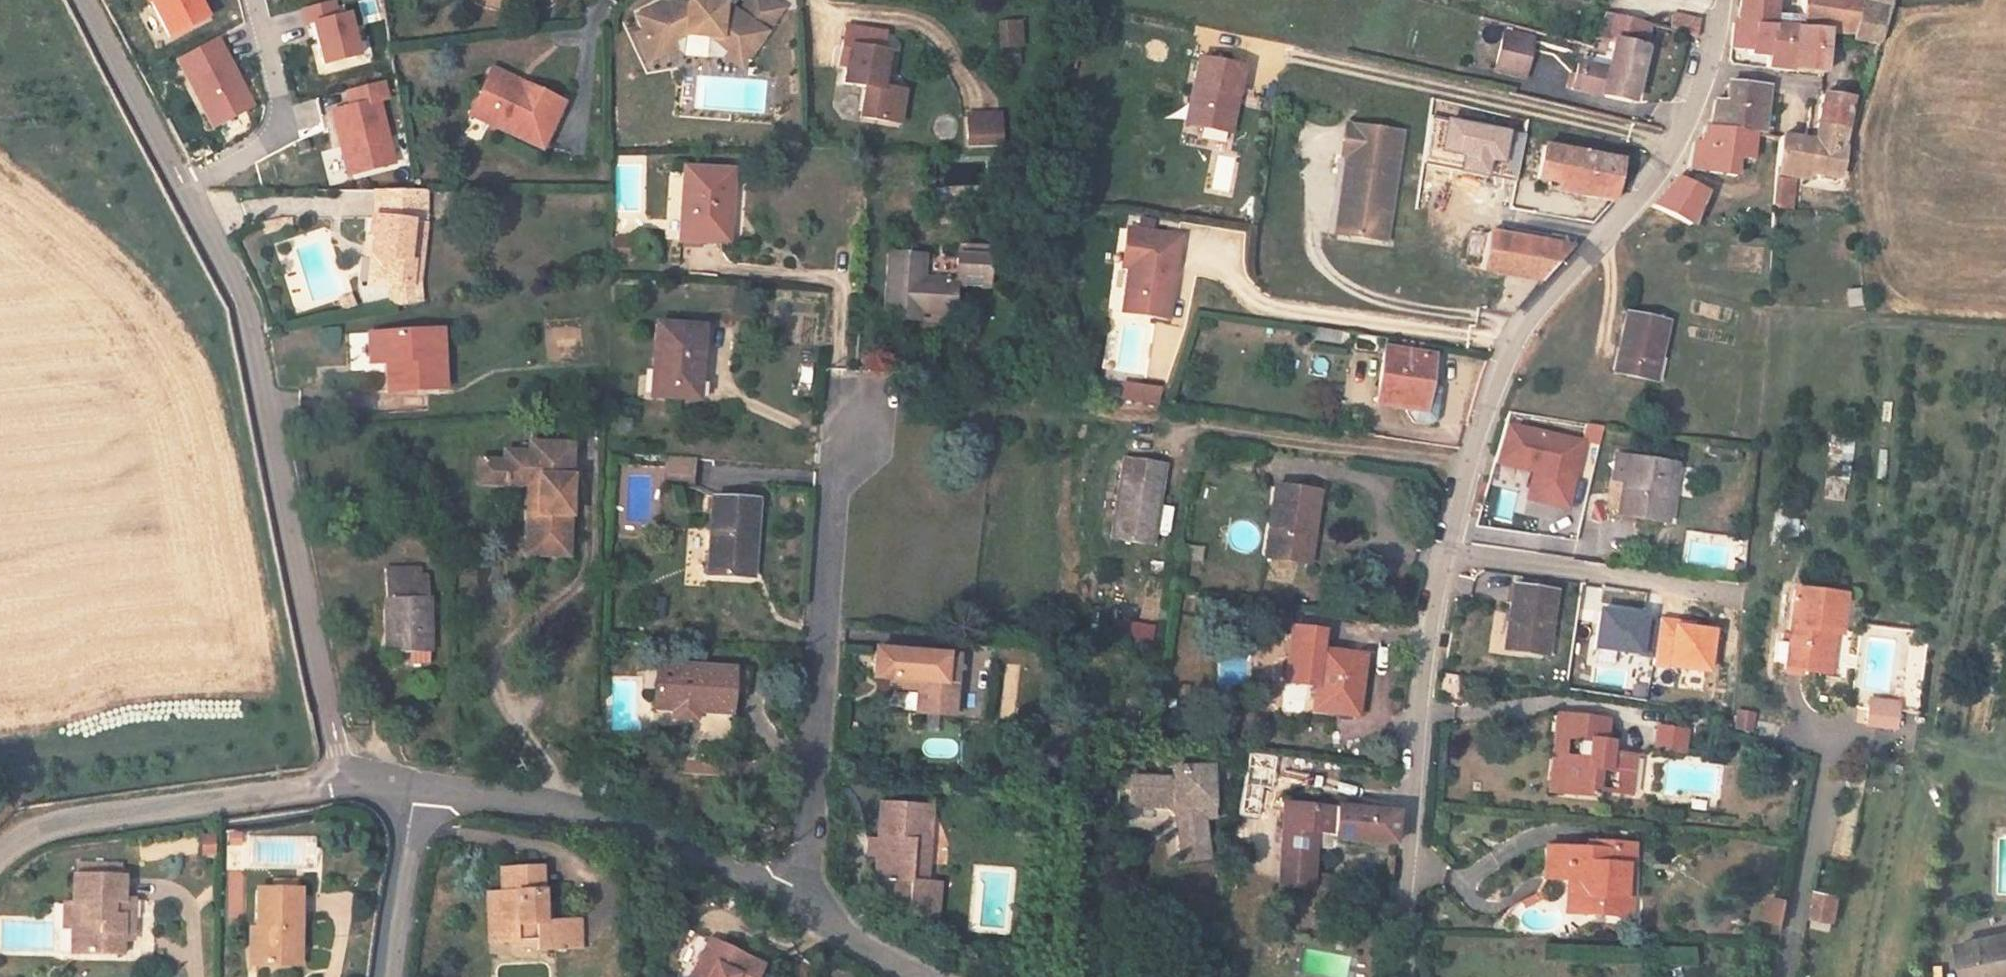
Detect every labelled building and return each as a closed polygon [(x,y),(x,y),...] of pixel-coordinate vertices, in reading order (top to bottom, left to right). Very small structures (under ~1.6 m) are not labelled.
[(156,35),(193,15),(186,0),(138,0),(156,35)] [(297,25),(301,24),(304,38),(310,64),(345,55),(335,16),(325,18),(320,0),(290,8),(295,26),(297,25)] [(665,42),(681,34),(706,35),(722,45),(739,56),(772,3),(768,0),(735,0),(729,8),(722,4),(712,9),(707,1),(707,0),(680,0),(680,4),(655,4),(630,18),(637,32),(642,41),(649,37),(662,39),(665,42)] [(1787,36),(1764,32),(1769,0),(1730,0),(1728,23),(1727,29),(1723,29),(1722,41),(1721,56),(1725,56),(1757,59),(1756,70),(1780,75),(1787,36)] [(1884,10),(1885,6),(1844,0),(1769,0),(1764,32),(1787,36),(1780,75),(1813,81),(1820,38),(1873,47),(1884,10)] [(1642,52),(1647,29),(1599,17),(1593,41),(1614,46),(1642,52)] [(1673,17),(1667,35),(1674,36),(1691,41),(1696,42),(1701,25),(1673,17)] [(839,25),(835,45),(844,48),(840,66),(836,83),(859,88),(874,91),(874,89),(881,56),(875,54),(879,33),(839,25)] [(1534,35),(1533,35),(1503,27),(1492,73),(1523,81),(1534,35)] [(642,41),(637,32),(629,37),(642,64),(669,50),(665,42),(662,39),(649,37),(642,41)] [(164,57),(199,124),(239,104),(225,76),(220,79),(206,52),(210,50),(203,36),(164,57)] [(739,56),(722,45),(718,51),(735,62),(739,56)] [(844,48),(835,45),(831,63),(840,66),(844,48)] [(1608,68),(1637,75),(1642,52),(1614,46),(1608,68)] [(220,79),(225,76),(210,50),(206,52),(220,79)] [(1238,65),(1194,56),(1182,122),(1226,130),(1238,65)] [(513,96),(519,84),(483,66),(477,78),(513,96)] [(1572,94),(1579,68),(1575,67),(1569,93),(1572,94)] [(1637,75),(1608,68),(1606,74),(1579,68),(1572,94),(1629,107),(1637,75)] [(554,101),(519,84),(513,96),(477,78),(460,110),(531,146),(554,101)] [(369,82),(333,90),(337,106),(321,110),(330,145),(328,145),(335,174),(380,163),(365,100),(373,98),(369,82)] [(1756,113),(1760,89),(1718,83),(1715,106),(1751,112),(1756,113)] [(874,91),(859,88),(853,117),(892,125),(898,94),(874,89),(874,91)] [(1840,136),(1845,106),(1810,101),(1805,130),(1840,136)] [(1748,138),(1751,112),(1715,106),(1705,105),(1702,132),(1748,138)] [(1444,150),(1466,154),(1462,169),(1490,175),(1493,160),(1505,162),(1511,130),(1450,118),(1444,150)] [(963,121),(963,146),(993,146),(992,121),(963,121)] [(1336,155),(1343,156),(1352,157),(1341,234),(1380,240),(1395,131),(1340,123),(1336,155)] [(1832,181),(1840,136),(1805,130),(1802,148),(1775,145),(1772,172),(1832,181)] [(1744,166),(1748,138),(1702,132),(1696,132),(1694,152),(1686,152),(1683,174),(1730,180),(1732,165),(1744,166)] [(1573,191),(1615,200),(1624,158),(1550,143),(1543,176),(1574,184),(1573,191)] [(1352,157),(1343,156),(1332,233),(1341,234),(1352,157)] [(669,236),(717,241),(723,173),(675,168),(669,236)] [(1685,227),(1700,192),(1674,185),(1669,184),(1642,211),(1645,211),(1685,227)] [(369,290),(384,291),(403,286),(402,263),(396,263),(395,226),(410,226),(409,191),(400,190),(359,191),(359,218),(352,218),(353,239),(360,244),(360,259),(368,267),(369,290)] [(1469,213),(1464,236),(1477,240),(1482,216),(1469,213)] [(1165,315),(1176,236),(1127,229),(1122,263),(1132,265),(1126,310),(1165,315)] [(1559,259),(1477,240),(1469,273),(1536,288),(1559,259)] [(948,244),(947,255),(944,280),(911,276),(914,252),(879,248),(872,314),(899,317),(900,309),(940,314),(944,286),(975,288),(979,246),(948,244)] [(914,252),(911,276),(944,280),(947,255),(914,252)] [(368,267),(360,259),(360,290),(369,290),(368,267)] [(403,286),(384,291),(388,310),(417,304),(412,284),(403,286)] [(1645,377),(1657,320),(1619,312),(1606,369),(1645,377)] [(641,394),(686,397),(690,325),(645,322),(641,394)] [(364,334),(365,361),(375,361),(376,391),(430,389),(427,333),(364,334)] [(1427,368),(1381,363),(1376,413),(1421,419),(1427,368)] [(1161,387),(1126,383),(1124,400),(1159,404),(1161,387)] [(1556,502),(1572,434),(1496,417),(1485,455),(1522,464),(1516,493),(1556,502)] [(507,453),(507,464),(481,464),(481,486),(508,486),(508,474),(541,474),(542,532),(530,531),(530,553),(572,553),(572,444),(533,444),(533,454),(507,453)] [(695,459),(665,457),(663,485),(693,487),(695,459)] [(1665,522),(1674,465),(1627,458),(1618,515),(1665,522)] [(1151,471),(1110,465),(1101,544),(1142,548),(1151,471)] [(541,474),(508,474),(508,486),(530,487),(530,531),(542,532),(541,474)] [(1256,566),(1295,570),(1299,539),(1306,540),(1312,500),(1266,494),(1256,566)] [(745,579),(747,547),(756,547),(759,500),(714,497),(708,577),(745,579)] [(756,547),(747,547),(745,579),(754,579),(756,547)] [(421,581),(420,565),(386,567),(390,653),(432,650),(429,581),(421,581)] [(1531,625),(1537,589),(1497,582),(1487,645),(1521,651),(1525,624),(1531,625)] [(1840,633),(1843,594),(1799,587),(1787,669),(1787,670),(1823,675),(1828,632),(1838,633),(1840,633)] [(1845,634),(1850,595),(1843,594),(1840,633),(1845,634)] [(1650,615),(1604,607),(1598,646),(1644,654),(1650,615)] [(1683,622),(1662,619),(1656,666),(1677,669),(1677,667),(1713,672),(1719,629),(1683,625),(1683,622)] [(1287,679),(1321,683),(1317,708),(1359,713),(1367,654),(1328,649),(1330,630),(1294,625),(1287,679)] [(1833,675),(1838,633),(1828,632),(1823,675),(1833,675)] [(915,685),(912,713),(948,717),(954,660),(871,651),(868,676),(888,678),(887,682),(915,685)] [(658,697),(698,700),(697,709),(732,712),(736,667),(660,661),(658,697)] [(657,706),(697,709),(698,700),(658,697),(657,706)] [(1900,702),(1872,698),(1868,723),(1897,727),(1900,702)] [(1618,792),(1623,751),(1600,749),(1587,748),(1589,738),(1592,738),(1595,715),(1546,711),(1544,734),(1564,735),(1563,754),(1550,753),(1546,791),(1583,795),(1586,768),(1602,769),(1600,790),(1618,792)] [(1669,749),(1671,728),(1639,725),(1637,746),(1669,749)] [(1600,749),(1601,739),(1592,738),(1589,738),(1587,748),(1600,749)] [(1546,791),(1550,753),(1540,753),(1536,790),(1546,791)] [(1161,800),(1118,799),(1115,825),(1155,827),(1168,836),(1173,867),(1199,864),(1194,835),(1204,834),(1199,784),(1160,788),(1161,800)] [(1115,825),(1118,799),(1118,793),(1106,792),(1103,825),(1115,825)] [(908,846),(915,846),(918,811),(875,807),(869,900),(895,901),(894,921),(932,924),(935,893),(922,891),(923,872),(906,870),(908,846)] [(1268,891),(1297,892),(1301,836),(1318,837),(1318,840),(1381,844),(1384,818),(1379,818),(1272,810),(1268,891)] [(926,812),(918,811),(915,846),(908,846),(906,870),(923,872),(926,812)] [(1610,895),(1611,863),(1601,863),(1602,841),(1562,839),(1561,848),(1518,847),(1517,877),(1547,878),(1556,878),(1564,887),(1562,910),(1598,913),(1599,895),(1610,895)] [(1611,862),(1612,842),(1602,841),(1601,863),(1611,863),(1611,862)] [(1199,864),(1173,867),(1174,879),(1200,876),(1199,864)] [(542,923),(540,867),(506,869),(507,896),(499,896),(492,896),(494,944),(533,942),(534,952),(580,950),(579,921),(542,923)] [(507,896),(506,869),(498,870),(499,896),(507,896)] [(130,926),(130,897),(119,897),(119,877),(71,877),(69,952),(117,953),(117,938),(117,926),(130,926)] [(1562,910),(1564,887),(1556,878),(1547,878),(1545,909),(1562,910)] [(296,969),(297,895),(254,895),(253,931),(260,931),(260,968),(296,968),(296,969)] [(1609,914),(1610,895),(1599,895),(1598,913),(1609,914)] [(1832,922),(1836,905),(1841,905),(1841,899),(1816,895),(1811,919),(1832,922)] [(494,944),(492,896),(483,897),(485,944),(494,944)] [(1781,922),(1785,902),(1763,897),(1759,918),(1781,922)] [(1949,931),(1957,973),(1987,967),(1989,973),(2005,970),(2005,921),(1949,931)] [(129,938),(130,926),(117,926),(117,938),(129,938)] [(260,968),(260,931),(253,931),(245,931),(245,968),(260,968)] [(753,965),(701,939),(682,976),(747,976),(753,965)]
